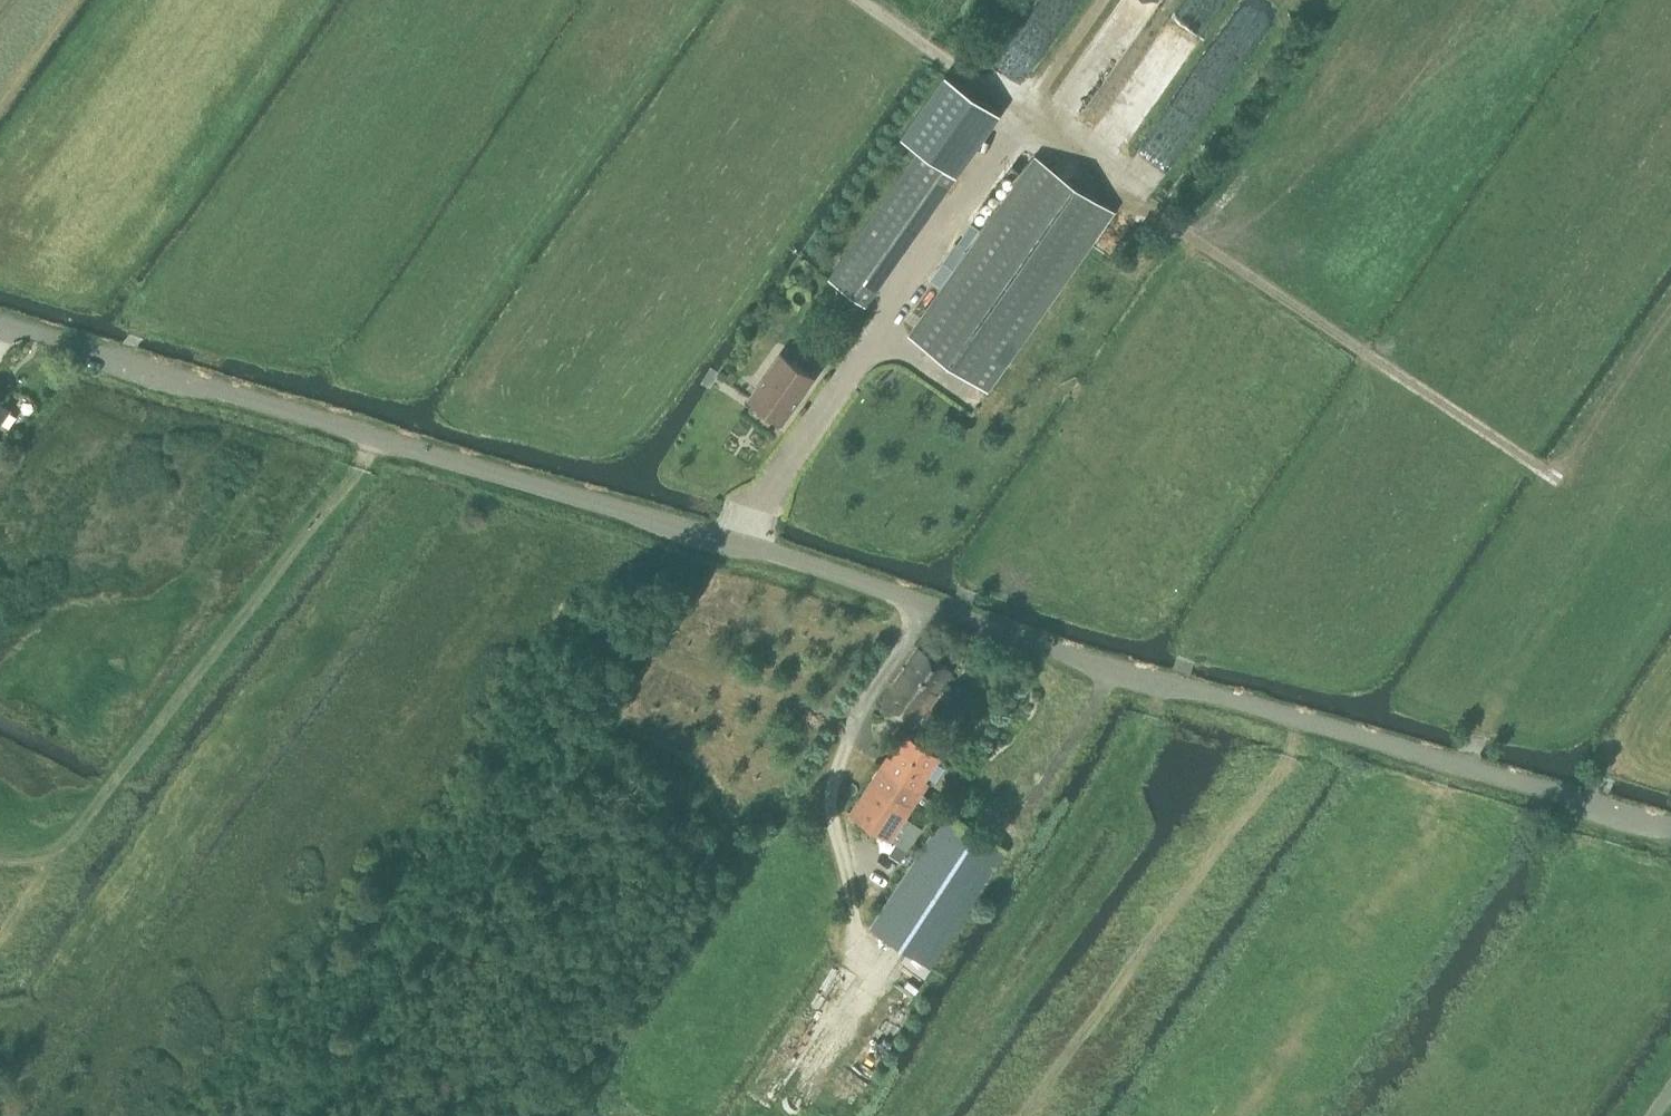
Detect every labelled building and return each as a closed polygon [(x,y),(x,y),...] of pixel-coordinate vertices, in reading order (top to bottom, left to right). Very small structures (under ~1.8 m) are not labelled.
[(949,68),(902,136),(921,149),(957,175),(1004,107),(949,68)] [(921,149),(830,277),(866,303),(957,175),(921,149)] [(1037,154),(911,333),(990,389),(1116,210),(1037,154)] [(782,353),(763,380),(750,398),(782,421),(814,376),(782,353)] [(2,427),(9,417),(0,410),(0,426),(2,427)] [(914,729),(951,671),(921,649),(884,710),(914,729)] [(915,801),(942,819),(871,926),(929,965),(1006,848),(946,810),(916,789),(923,778),(924,779),(939,757),(907,734),(891,757),(893,758),(885,769),(881,766),(850,811),(889,838),(890,837),(908,849),(923,828),(905,815),(915,801)]
